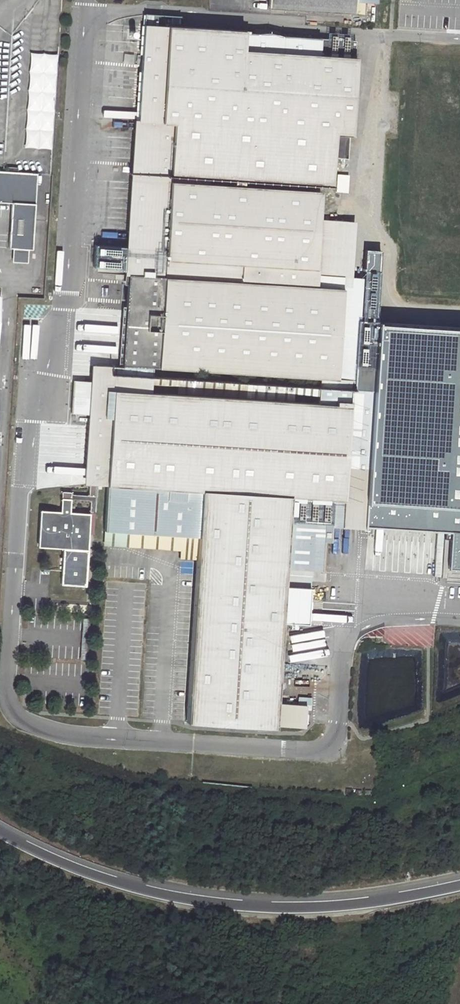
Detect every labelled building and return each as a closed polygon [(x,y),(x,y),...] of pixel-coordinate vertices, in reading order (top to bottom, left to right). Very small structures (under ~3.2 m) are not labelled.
[(352,13),(353,3),(363,3),(375,4),(375,0),(268,0),(267,8),(352,13)] [(362,14),(363,3),(353,3),(352,13),(362,14)] [(144,26),(158,27),(159,17),(144,16),(144,26)] [(137,122),(350,136),(350,135),(354,43),(282,38),(270,24),(257,23),(256,36),(179,31),(179,29),(158,27),(144,26),(137,122)] [(26,52),(24,148),(51,148),(53,53),(26,52)] [(293,375),(318,376),(317,393),(333,394),(350,395),(350,392),(368,393),(369,363),(363,363),(354,362),(353,380),(336,378),(342,288),(317,286),(318,268),(314,268),(318,193),(171,183),(171,175),(332,185),(334,160),(348,160),(350,136),(137,122),(129,247),(94,245),(93,267),(127,269),(127,274),(128,274),(123,367),(94,365),(94,378),(151,382),(151,377),(152,366),(180,368),(247,372),(250,372),(293,375)] [(11,203),(8,248),(13,248),(27,249),(32,249),(37,174),(0,172),(0,203),(11,203)] [(332,221),(320,220),(320,237),(331,237),(332,221)] [(344,264),(318,263),(318,268),(317,286),(342,288),(336,378),(353,380),(354,362),(363,363),(365,324),(368,278),(351,277),(355,222),(347,221),(344,264)] [(344,264),(347,221),(332,221),(331,237),(320,237),(318,263),(344,264)] [(12,262),(26,263),(27,249),(13,248),(12,262)] [(365,525),(459,532),(459,332),(365,324),(363,363),(376,364),(365,525)] [(350,395),(345,467),(364,469),(360,524),(365,525),(376,364),(369,363),(368,393),(350,392),(350,395)] [(247,372),(180,368),(180,379),(246,383),(247,372)] [(293,375),(250,372),(249,400),(292,403),(293,375)] [(105,529),(199,535),(198,558),(187,720),(304,727),(306,704),(274,702),(282,586),(310,587),(311,570),(313,544),(317,544),(317,540),(323,541),(330,541),(331,522),(360,524),(364,469),(345,467),(350,395),(333,394),(317,393),(316,405),(292,403),(249,400),(245,400),(246,388),(179,384),(179,387),(178,395),(150,393),(151,385),(151,382),(94,378),(93,398),(72,397),(71,412),(91,414),(87,482),(89,482),(96,483),(108,483),(105,529)] [(246,383),(180,379),(179,384),(246,388),(246,383)] [(86,533),(93,534),(96,483),(89,482),(89,495),(71,494),(71,498),(91,500),(89,515),(87,515),(86,533)] [(71,492),(62,491),(60,514),(69,514),(71,498),(71,494),(71,492)] [(40,544),(65,546),(63,583),(82,585),(86,533),(87,515),(69,514),(60,514),(43,512),(40,544)] [(104,544),(182,549),(181,557),(198,558),(199,535),(105,529),(104,544)] [(311,570),(321,570),(323,541),(317,540),(317,544),(313,544),(311,570)]
